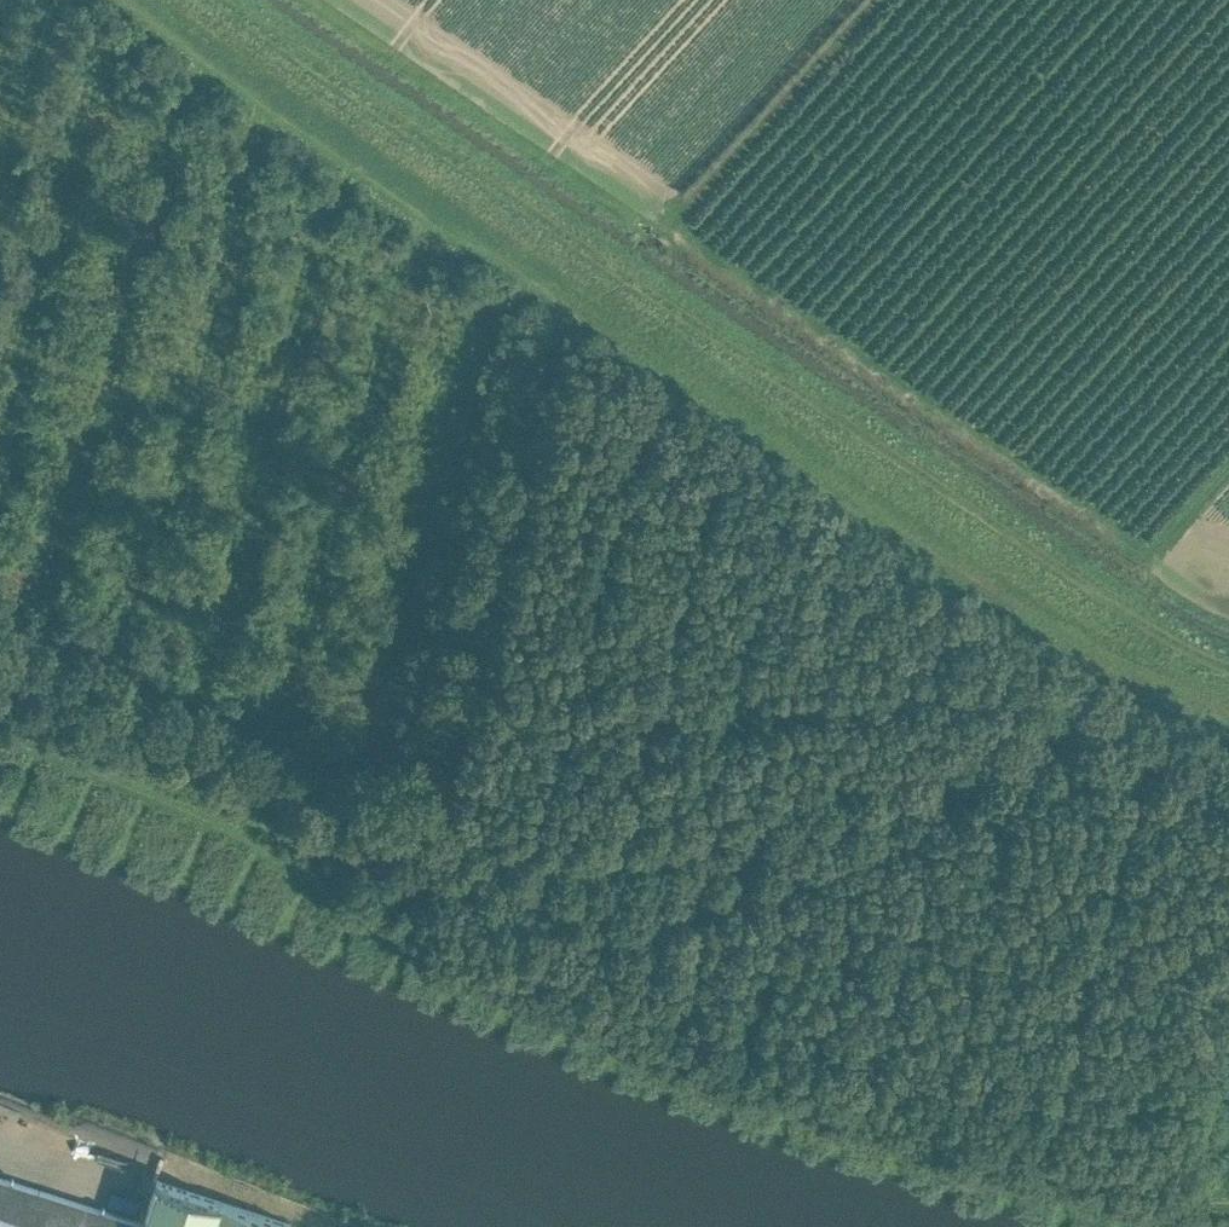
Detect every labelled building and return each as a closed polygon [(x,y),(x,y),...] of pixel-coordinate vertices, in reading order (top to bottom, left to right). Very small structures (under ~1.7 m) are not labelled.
[(668,249),(674,240),(661,231),(655,240),(668,249)] [(87,1114),(81,1136),(110,1145),(117,1123),(87,1114)] [(53,1193),(0,1177),(0,1226),(42,1226),(53,1193)] [(290,1222),(156,1179),(142,1222),(154,1226),(288,1226),(290,1222)] [(154,1226),(53,1193),(42,1226),(154,1226)]
